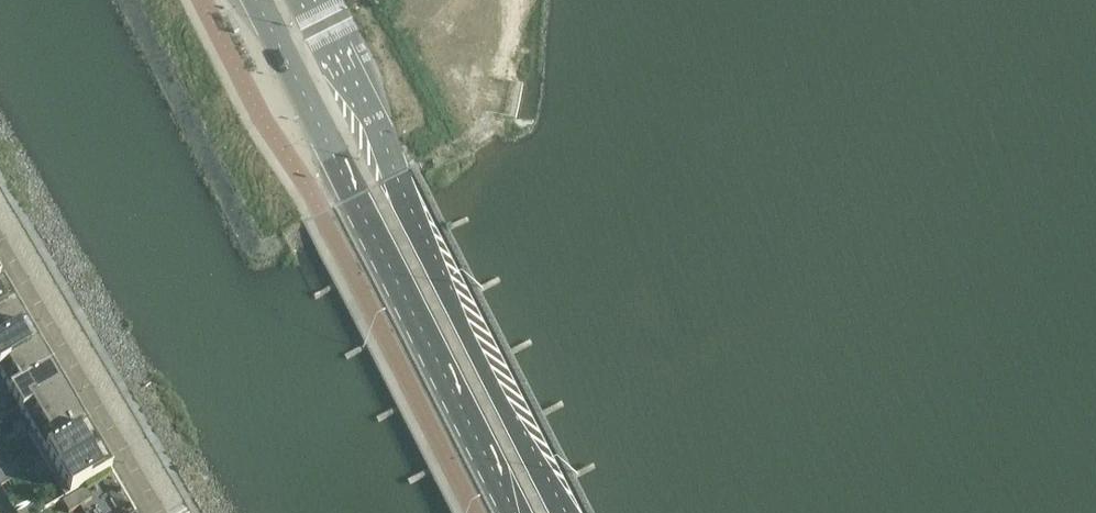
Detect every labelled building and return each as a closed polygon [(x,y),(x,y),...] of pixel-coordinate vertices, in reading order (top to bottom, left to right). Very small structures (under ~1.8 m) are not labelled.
[(2,286),(0,287),(0,316),(14,307),(2,286)] [(26,328),(14,307),(0,316),(0,343),(26,328)] [(38,348),(26,328),(0,343),(0,371),(38,348)] [(38,348),(0,371),(0,379),(9,393),(50,369),(38,348)] [(21,414),(62,389),(50,369),(9,393),(21,414)] [(33,434),(74,410),(62,389),(21,414),(32,433),(33,434)] [(40,457),(86,430),(74,410),(33,434),(32,433),(28,436),(28,437),(40,457)] [(52,478),(98,450),(86,430),(40,457),(52,478)] [(111,472),(98,450),(52,478),(65,499),(111,472)] [(11,482),(21,476),(15,464),(4,470),(11,482)] [(4,470),(0,473),(0,487),(0,488),(11,482),(4,470)] [(85,490),(74,497),(80,507),(91,500),(85,490)] [(74,497),(62,503),(68,512),(70,512),(80,507),(74,497)] [(43,512),(38,503),(21,512),(41,512),(43,512)]
